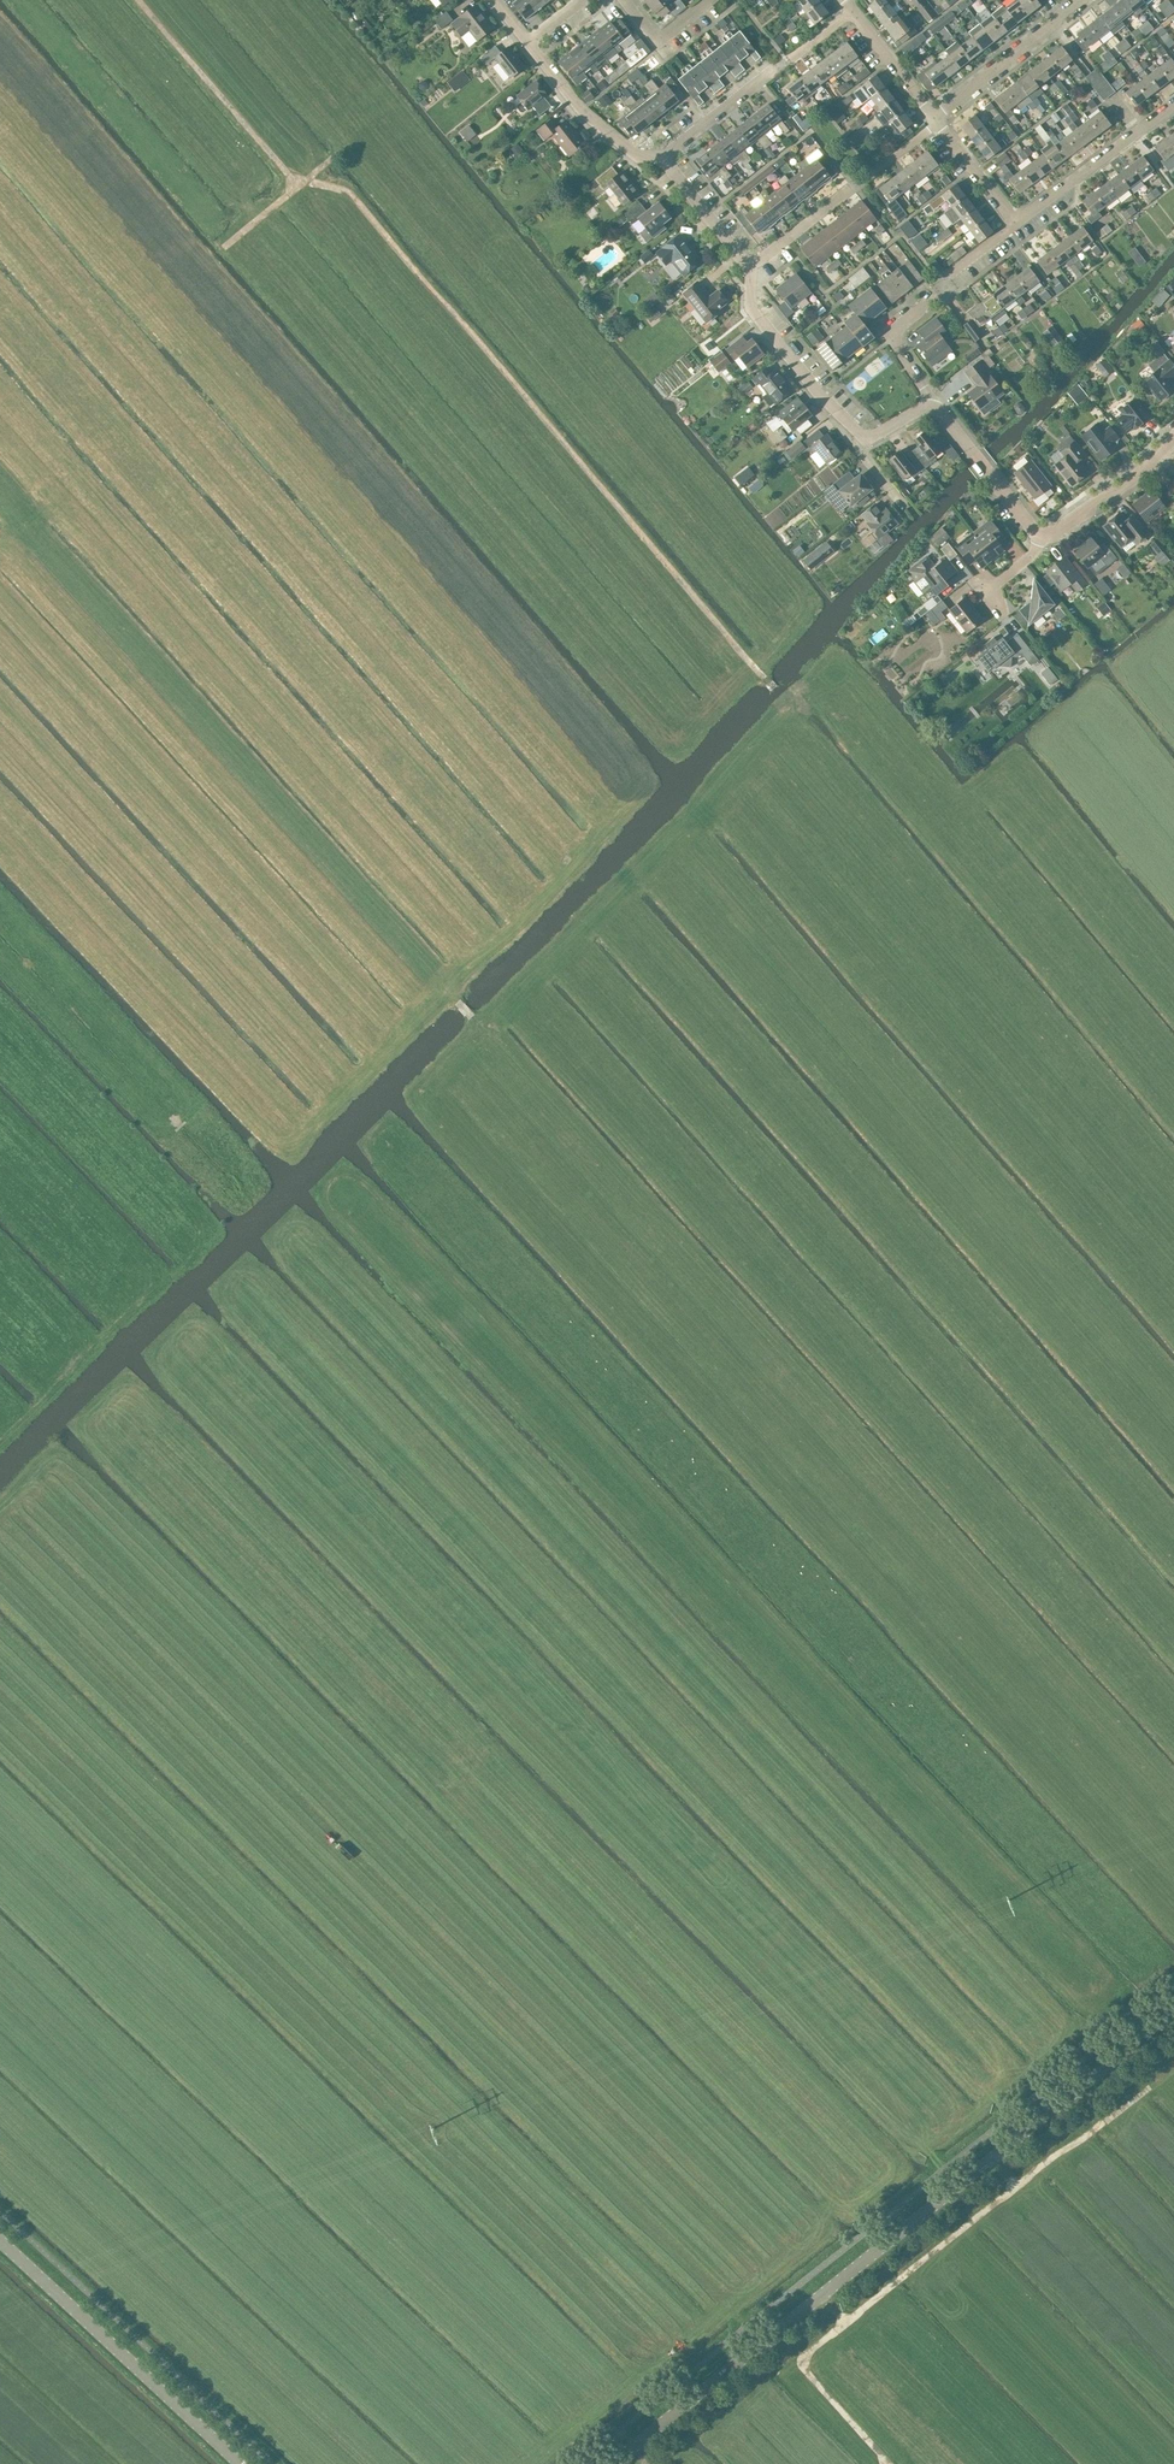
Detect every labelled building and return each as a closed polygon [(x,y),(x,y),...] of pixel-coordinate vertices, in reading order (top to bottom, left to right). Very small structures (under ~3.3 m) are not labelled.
[(505,2),(520,20),(523,17),(526,20),(536,12),(527,0),(507,0),(505,2)] [(546,3),(544,0),(527,0),(536,12),(546,3)] [(646,2),(654,13),(657,11),(662,17),(669,11),(674,17),(686,7),(680,0),(649,0),(646,2)] [(819,1),(818,0),(796,0),(805,12),(819,1)] [(887,2),(885,0),(870,0),(871,3),(868,5),(877,18),(891,8),(891,7),(898,2),(897,0),(889,0),(887,2)] [(1004,7),(1017,23),(1028,14),(1018,1),(1017,0),(1014,0),(1004,7)] [(1018,1),(1028,14),(1041,5),(1038,2),(1041,0),(1019,0),(1018,1)] [(1133,11),(1124,0),(1121,0),(1111,8),(1121,21),(1132,12),(1133,11)] [(1133,11),(1132,12),(1136,17),(1148,7),(1144,2),(1142,0),(1124,0),(1133,11)] [(1162,2),(1172,14),(1173,12),(1173,7),(1168,0),(1165,0),(1162,2)] [(828,14),(819,1),(805,12),(799,17),(804,23),(810,18),(814,25),(828,14)] [(961,11),(967,7),(962,1),(957,5),(961,11)] [(1172,14),(1162,2),(1157,6),(1167,18),(1172,14)] [(940,4),(934,9),(938,14),(944,10),(940,4)] [(476,5),(451,24),(462,37),(469,31),(476,41),(494,27),(476,5)] [(1003,5),(991,15),(995,19),(1005,32),(1017,23),(1004,7),(1003,5)] [(902,9),(896,14),(891,8),(877,18),(886,29),(899,18),(900,19),(903,16),(906,14),(905,13),(902,9)] [(1125,26),(1121,21),(1111,8),(1100,17),(1110,29),(1114,34),(1125,26)] [(929,9),(923,14),(925,16),(929,22),(935,17),(931,11),(929,9)] [(939,19),(944,26),(956,17),(951,10),(939,19)] [(453,20),(446,11),(435,21),(442,29),(453,20)] [(1159,12),(1155,15),(1160,21),(1164,18),(1159,12)] [(980,24),(983,28),(994,41),(1005,32),(995,19),(991,15),(980,24)] [(911,36),(916,32),(913,27),(912,27),(903,16),(900,19),(899,18),(886,29),(896,41),(898,39),(901,44),(911,36)] [(786,26),(792,22),(789,17),(782,22),(786,26)] [(1098,38),(1110,29),(1100,17),(1088,26),(1098,38)] [(618,45),(624,40),(632,34),(620,19),(613,25),(610,21),(600,29),(618,53),(619,53),(622,50),(618,45)] [(723,19),(716,23),(717,24),(720,28),(721,29),(727,24),(723,19)] [(933,34),(944,26),(939,19),(927,28),(933,34)] [(1154,28),(1151,25),(1147,20),(1142,24),(1149,32),(1154,28)] [(797,27),(792,22),(786,26),(790,32),(797,27)] [(720,28),(717,24),(712,28),(715,32),(720,28)] [(1149,32),(1142,24),(1137,28),(1144,36),(1149,32)] [(1076,35),(1078,37),(1074,40),(1084,52),(1089,49),(1087,47),(1098,38),(1088,26),(1076,35)] [(1156,32),(1160,37),(1166,32),(1162,27),(1156,32)] [(983,28),(972,37),(982,50),(994,41),(983,28)] [(608,61),(618,53),(600,29),(589,37),(608,61)] [(730,31),(726,35),(745,57),(755,50),(740,31),(733,36),(730,31)] [(916,37),(921,43),(926,39),(922,33),(916,37)] [(780,34),(773,40),(778,46),(785,41),(780,34)] [(967,41),(960,46),(970,59),(982,50),(972,37),(971,37),(969,34),(964,38),(967,41)] [(745,57),(726,35),(722,38),(725,42),(719,47),(734,66),(745,57)] [(608,61),(589,37),(579,45),(598,69),(602,67),(600,64),(606,59),(608,61)] [(906,54),(921,43),(916,37),(901,48),(906,54)] [(1119,42),(1126,50),(1131,46),(1125,38),(1119,42)] [(1165,43),(1169,48),(1173,44),(1173,42),(1172,38),(1165,43)] [(1155,48),(1158,45),(1154,39),(1150,42),(1155,48)] [(857,56),(847,42),(834,52),(845,66),(857,56)] [(945,50),(949,55),(948,55),(959,68),(970,59),(960,46),(956,42),(945,50)] [(1121,53),(1126,50),(1119,42),(1115,45),(1121,53)] [(594,73),(598,69),(579,45),(569,53),(585,73),(590,69),(594,73)] [(487,64),(495,58),(511,78),(525,67),(518,58),(519,58),(516,55),(509,46),(501,52),(496,46),(481,57),(487,64)] [(1062,46),(1050,55),(1061,68),(1072,59),(1062,46)] [(1167,52),(1162,46),(1157,50),(1162,56),(1167,52)] [(710,48),(706,51),(724,74),(734,66),(719,47),(713,52),(710,48)] [(647,54),(642,48),(625,61),(630,68),(647,54)] [(1137,48),(1131,52),(1136,58),(1140,55),(1140,52),(1137,48)] [(1104,54),(1106,58),(1109,62),(1105,66),(1109,70),(1118,63),(1114,59),(1115,59),(1109,50),(1104,54)] [(724,74),(706,51),(702,54),(705,58),(699,63),(713,82),(724,74)] [(845,66),(834,52),(822,61),(833,75),(836,78),(848,69),(845,66)] [(584,73),(585,73),(569,53),(558,62),(571,78),(572,78),(577,85),(581,82),(587,77),(584,73)] [(935,61),(935,62),(937,64),(947,77),(959,68),(948,55),(937,64),(935,61)] [(1049,77),(1061,68),(1050,55),(1039,64),(1049,77)] [(1169,80),(1173,77),(1173,62),(1171,58),(1159,67),(1169,80)] [(649,59),(637,68),(641,74),(644,77),(656,68),(649,59)] [(1143,60),(1138,64),(1143,70),(1148,66),(1143,60)] [(833,75),(822,61),(811,69),(821,83),(833,75)] [(935,87),(947,77),(937,64),(935,62),(916,76),(927,90),(934,85),(935,87)] [(713,82),(699,63),(692,68),(689,64),(685,67),(703,90),(713,82)] [(1038,86),(1049,77),(1039,64),(1028,73),(1038,86)] [(1143,70),(1138,64),(1134,67),(1139,74),(1143,70)] [(736,69),(740,73),(745,70),(741,65),(736,69)] [(1076,65),(1072,69),(1076,75),(1081,71),(1076,65)] [(618,67),(615,70),(620,76),(623,74),(625,72),(620,66),(618,67)] [(703,90),(685,67),(681,70),(684,74),(678,79),(693,98),(703,90)] [(853,76),(858,82),(870,73),(866,67),(853,76)] [(1169,80),(1159,67),(1148,75),(1158,89),(1169,80)] [(1100,85),(1106,80),(1097,68),(1091,73),(1100,85)] [(637,69),(627,77),(631,82),(641,74),(637,69)] [(814,89),(821,83),(811,69),(799,79),(811,95),(816,91),(814,89)] [(613,71),(607,75),(612,82),(613,81),(617,78),(613,71)] [(1028,73),(1017,82),(1036,107),(1041,103),(1036,98),(1043,92),(1038,86),(1028,73)] [(1085,77),(1094,89),(1100,85),(1091,73),(1085,77)] [(862,86),(854,92),(863,103),(868,100),(885,87),(875,75),(862,86)] [(1158,89),(1148,75),(1137,84),(1147,97),(1158,89)] [(651,79),(648,82),(669,108),(679,100),(672,91),(678,87),(670,77),(666,81),(666,84),(659,89),(651,79)] [(1120,87),(1121,87),(1125,83),(1120,78),(1116,82),(1120,87)] [(596,85),(601,91),(609,85),(604,79),(596,85)] [(806,99),(811,95),(799,79),(786,88),(792,95),(786,100),(790,106),(796,101),(797,102),(804,96),(806,99)] [(1054,83),(1059,89),(1063,95),(1068,91),(1059,80),(1054,83)] [(1111,86),(1106,80),(1100,85),(1109,96),(1115,91),(1111,86)] [(428,89),(428,85),(426,82),(423,81),(419,83),(418,87),(420,90),(424,91),(428,89)] [(524,113),(528,109),(532,106),(540,115),(551,106),(544,96),(546,94),(536,81),(517,96),(522,101),(517,105),(517,108),(521,113),(524,113)] [(716,85),(719,90),(724,86),(721,81),(716,85)] [(841,85),(846,91),(851,87),(846,81),(841,85)] [(644,86),(651,95),(645,100),(658,116),(669,108),(648,82),(644,86)] [(1031,111),(1036,107),(1017,82),(1005,90),(1016,104),(1015,104),(1020,110),(1027,105),(1031,111)] [(1116,82),(1111,86),(1115,91),(1120,87),(1116,82)] [(1059,89),(1054,83),(1049,87),(1054,93),(1059,89)] [(1135,106),(1147,97),(1137,84),(1125,92),(1135,106)] [(839,97),(846,91),(841,85),(834,91),(839,97)] [(1103,100),(1109,96),(1100,85),(1094,89),(1103,100)] [(885,87),(868,100),(873,107),(877,112),(894,99),(885,87)] [(625,88),(622,90),(627,98),(631,95),(625,88)] [(1093,88),(1089,91),(1094,97),(1098,94),(1093,88)] [(594,96),(590,92),(589,89),(582,95),(587,101),(594,96)] [(1004,113),(1015,104),(1016,104),(1005,90),(994,99),(1004,113)] [(606,94),(598,100),(604,108),(612,102),(606,94)] [(631,95),(627,98),(648,124),(658,116),(645,100),(642,96),(636,101),(631,95)] [(648,124),(627,98),(623,101),(631,111),(624,116),(625,117),(620,122),(631,136),(636,131),(637,133),(642,129),(648,124)] [(704,102),(700,98),(696,101),(699,106),(704,102)] [(420,103),(424,107),(428,103),(425,99),(420,103)] [(877,112),(874,114),(883,126),(889,122),(903,111),(894,99),(877,112)] [(1087,103),(1091,109),(1096,105),(1092,99),(1087,103)] [(827,105),(822,100),(818,103),(822,109),(827,105)] [(994,107),(990,102),(985,106),(989,111),(994,107)] [(822,109),(818,103),(812,108),(817,114),(822,109)] [(758,112),(771,129),(777,124),(785,134),(789,130),(788,129),(785,125),(783,123),(782,120),(768,104),(758,112)] [(830,109),(828,111),(832,117),(837,124),(846,117),(836,105),(830,109)] [(1064,110),(1068,117),(1073,123),(1078,119),(1069,107),(1064,110)] [(903,111),(889,122),(894,129),(892,131),(900,142),(913,132),(908,126),(912,123),(903,111)] [(1100,111),(1089,119),(1099,133),(1111,124),(1100,111)] [(765,134),(771,129),(758,112),(748,120),(769,146),(772,143),(765,134)] [(1003,118),(999,113),(993,118),(997,123),(1003,118)] [(1061,119),(1056,113),(1051,117),(1055,123),(1061,119)] [(858,119),(849,126),(852,131),(862,123),(868,119),(865,114),(858,119)] [(961,125),(970,137),(983,126),(974,114),(961,125)] [(1018,121),(1013,115),(1009,118),(1014,124),(1018,121)] [(802,121),(798,124),(802,131),(813,123),(808,117),(802,121)] [(1068,126),(1072,132),(1066,136),(1076,150),(1088,141),(1078,128),(1077,128),(1073,123),(1068,117),(1064,120),(1068,126)] [(567,120),(560,126),(553,118),(537,130),(544,139),(552,133),(569,155),(585,143),(567,120)] [(793,126),(788,119),(783,123),(785,125),(788,129),(793,126)] [(1099,133),(1089,119),(1078,128),(1088,141),(1099,133)] [(769,146),(748,120),(737,128),(751,145),(757,140),(765,150),(769,146)] [(469,125),(460,132),(467,141),(476,133),(469,125)] [(1050,139),(1046,133),(1040,125),(1036,128),(1041,136),(1046,142),(1050,139)] [(978,148),(992,137),(983,126),(970,137),(978,148)] [(737,128),(727,136),(748,162),(752,159),(744,150),(751,145),(737,128)] [(1046,133),(1050,139),(1055,136),(1050,130),(1046,133)] [(1008,136),(1012,141),(1018,136),(1014,131),(1008,136)] [(856,132),(848,138),(856,147),(863,141),(856,132)] [(1166,138),(1173,149),(1173,132),(1166,138)] [(744,166),(748,162),(727,136),(717,144),(730,161),(733,164),(739,159),(744,166)] [(1066,136),(1055,145),(1065,159),(1076,150),(1066,136)] [(1001,149),(996,143),(992,137),(978,148),(987,159),(1001,149)] [(1166,138),(1154,147),(1163,159),(1161,160),(1168,170),(1173,165),(1173,149),(1166,138)] [(996,143),(1001,149),(1007,144),(1002,139),(996,143)] [(1041,150),(1043,153),(1053,167),(1065,159),(1055,145),(1050,139),(1046,142),(1048,145),(1041,150)] [(518,144),(510,150),(517,158),(523,153),(521,150),(522,149),(518,144)] [(707,152),(728,179),(731,175),(724,166),(730,161),(717,144),(707,152)] [(1028,147),(1023,151),(1028,157),(1033,153),(1028,147)] [(790,159),(796,155),(792,150),(787,154),(790,159)] [(915,160),(926,174),(938,165),(927,151),(915,160)] [(1005,164),(1005,165),(1011,160),(1004,151),(994,160),(1000,167),(1005,164)] [(1027,157),(1023,151),(1018,154),(1023,161),(1027,157)] [(728,179),(707,152),(696,160),(706,173),(704,175),(710,183),(719,176),(724,182),(728,179)] [(1032,162),(1042,176),(1053,167),(1043,153),(1032,162)] [(806,158),(802,162),(819,184),(823,182),(824,184),(826,184),(832,179),(827,173),(833,168),(823,154),(810,164),(806,158)] [(1143,156),(1130,165),(1141,179),(1153,170),(1143,156)] [(778,160),(776,161),(780,167),(786,162),(781,157),(778,160)] [(914,183),(926,174),(915,160),(903,169),(914,183)] [(798,165),(802,170),(795,175),(811,195),(817,191),(817,189),(815,188),(819,184),(802,162),(798,165)] [(1032,162),(1020,170),(1031,184),(1042,176),(1032,162)] [(1014,175),(1005,165),(1005,164),(1000,167),(1019,193),(1031,184),(1020,170),(1014,175)] [(761,173),(765,178),(775,171),(774,169),(771,165),(761,173)] [(1141,179),(1130,165),(1118,174),(1129,188),(1141,179)] [(612,166),(595,179),(604,190),(610,186),(624,204),(639,192),(623,171),(619,174),(612,166)] [(902,193),(914,183),(903,169),(891,179),(902,193)] [(755,186),(765,178),(761,173),(751,181),(755,186)] [(1118,174),(1106,183),(1117,197),(1129,188),(1118,174)] [(785,175),(781,178),(799,200),(802,198),(804,200),(806,200),(811,195),(795,175),(789,180),(785,175)] [(946,175),(943,177),(941,179),(946,186),(951,181),(946,175)] [(777,181),(781,186),(775,191),(791,211),(797,207),(797,205),(795,203),(799,200),(781,178),(777,181)] [(902,193),(891,179),(879,188),(889,201),(886,204),(899,221),(908,215),(895,198),(902,193)] [(728,189),(732,186),(727,180),(723,183),(728,189)] [(755,186),(751,181),(740,189),(745,195),(755,186)] [(941,194),(929,204),(933,209),(934,210),(946,200),(951,207),(965,196),(956,183),(941,194)] [(1106,183),(1095,192),(1105,206),(1117,197),(1106,183)] [(1150,192),(1155,198),(1161,194),(1156,188),(1150,192)] [(927,190),(922,194),(927,200),(932,196),(927,190)] [(764,191),(761,194),(779,216),(782,214),(784,216),(785,216),(791,211),(775,191),(768,196),(764,191)] [(1105,206),(1095,192),(1082,201),(1092,215),(1087,219),(1091,224),(1102,216),(1098,211),(1105,206)] [(1155,198),(1150,192),(1145,196),(1150,203),(1155,198)] [(757,197),(761,202),(755,207),(771,227),(776,223),(776,221),(775,219),(779,216),(761,194),(757,197)] [(927,200),(922,194),(916,198),(921,205),(927,200)] [(951,207),(943,213),(953,225),(955,223),(960,219),(974,208),(965,196),(951,207)] [(849,209),(864,229),(877,219),(861,200),(849,209)] [(647,242),(653,237),(666,227),(662,223),(670,217),(659,202),(646,212),(640,202),(625,214),(632,224),(638,219),(646,228),(641,232),(641,236),(647,242)] [(929,204),(923,209),(927,214),(933,209),(929,204)] [(912,205),(907,209),(910,213),(915,209),(912,205)] [(1131,206),(1126,210),(1131,216),(1136,212),(1131,206)] [(765,232),(771,227),(755,207),(748,212),(744,207),(734,214),(745,228),(751,224),(758,233),(762,230),(763,232),(765,232)] [(960,219),(955,223),(959,228),(964,224),(970,231),(984,220),(974,208),(960,219)] [(864,229),(849,209),(837,219),(852,238),(864,229)] [(1125,220),(1131,216),(1126,210),(1121,214),(1125,220)] [(619,226),(627,221),(623,215),(615,221),(619,226)] [(837,219),(824,229),(840,248),(852,238),(837,219)] [(908,220),(900,227),(909,239),(918,232),(908,220)] [(984,220),(970,231),(974,237),(975,237),(971,240),(975,245),(979,243),(993,232),(984,220)] [(885,229),(881,224),(875,229),(879,234),(885,229)] [(1101,228),(1106,234),(1112,230),(1107,224),(1101,228)] [(1082,226),(1071,235),(1081,249),(1093,240),(1082,226)] [(840,248),(824,229),(812,238),(827,257),(840,248)] [(942,233),(935,239),(939,244),(952,234),(948,229),(942,233)] [(601,244),(609,238),(604,231),(596,237),(601,244)] [(919,234),(910,240),(918,250),(926,244),(919,234)] [(680,235),(658,253),(666,263),(671,259),(683,274),(700,261),(680,235)] [(1078,260),(1074,254),(1081,249),(1071,235),(1060,243),(1079,269),(1083,266),(1078,260)] [(815,267),(827,257),(812,238),(800,248),(815,267)] [(856,244),(860,249),(866,244),(862,239),(856,244)] [(1073,273),(1079,269),(1060,243),(1048,252),(1058,265),(1064,261),(1073,273)] [(854,253),(860,249),(856,244),(850,248),(854,253)] [(962,246),(950,255),(954,261),(967,252),(962,246)] [(1096,256),(1101,252),(1097,246),(1091,250),(1096,256)] [(1138,251),(1135,247),(1129,252),(1132,256),(1138,251)] [(645,264),(655,256),(649,249),(640,257),(641,258),(638,260),(642,264),(644,263),(645,264)] [(1058,265),(1048,252),(1037,261),(1047,274),(1058,265)] [(832,263),(836,268),(841,263),(837,258),(832,263)] [(934,258),(928,262),(936,272),(942,268),(934,258)] [(908,259),(898,268),(913,287),(923,278),(908,259)] [(830,272),(836,268),(832,263),(826,267),(830,272)] [(892,272),(885,264),(877,271),(884,279),(877,284),(892,303),(913,287),(898,268),(892,272)] [(1016,276),(1027,290),(1039,281),(1029,266),(1016,276)] [(863,267),(848,279),(855,288),(870,276),(863,267)] [(796,272),(786,281),(806,306),(810,303),(805,297),(812,292),(796,272)] [(1025,302),(1020,295),(1027,290),(1016,276),(1004,285),(1015,299),(1020,306),(1025,302)] [(1060,283),(1055,277),(1050,281),(1051,281),(1055,287),(1060,283)] [(806,306),(786,281),(775,289),(784,301),(777,306),(786,318),(794,312),(791,308),(797,303),(802,309),(806,306)] [(720,311),(718,308),(727,301),(718,291),(710,298),(697,282),(684,293),(707,321),(720,311)] [(586,284),(584,287),(583,290),(585,293),(589,293),(591,291),(592,287),(590,285),(586,284)] [(1003,308),(1015,299),(1004,285),(993,294),(1003,308)] [(813,350),(830,372),(862,346),(874,337),(865,325),(886,307),(870,287),(848,305),(855,313),(843,322),(846,326),(813,350)] [(1163,288),(1159,293),(1166,299),(1170,295),(1163,288)] [(1050,296),(1053,295),(1049,289),(1041,294),(1046,302),(1051,297),(1050,296)] [(837,301),(843,296),(839,291),(833,296),(837,301)] [(673,293),(665,299),(669,305),(677,299),(673,293)] [(1006,313),(1003,308),(993,294),(980,303),(991,317),(994,322),(1006,313)] [(647,298),(641,304),(647,312),(654,306),(647,298)] [(979,326),(991,317),(980,303),(968,312),(979,326)] [(1022,308),(1027,315),(1034,310),(1029,303),(1022,308)] [(651,323),(661,314),(656,307),(645,316),(651,323)] [(1021,319),(1027,315),(1022,308),(1016,312),(1021,319)] [(947,345),(941,336),(947,332),(936,318),(918,331),(924,339),(917,345),(932,366),(944,357),(941,353),(948,347),(947,345)] [(1145,326),(1139,319),(1132,325),(1138,332),(1145,326)] [(963,325),(975,341),(982,335),(971,320),(963,325)] [(998,327),(1003,333),(1008,330),(1003,323),(998,327)] [(1042,333),(1054,348),(1064,341),(1052,326),(1042,333)] [(997,337),(1003,333),(998,327),(992,331),(997,337)] [(752,338),(747,342),(742,336),(725,350),(734,360),(739,356),(748,367),(764,354),(752,338)] [(1145,380),(1160,399),(1173,388),(1173,387),(1169,380),(1173,376),(1173,368),(1167,359),(1163,353),(1162,352),(1164,351),(1157,343),(1150,349),(1158,358),(1148,366),(1153,373),(1145,380)] [(731,363),(720,350),(708,359),(718,373),(731,363)] [(1031,361),(1036,368),(1044,362),(1038,355),(1031,361)] [(990,370),(982,359),(965,372),(976,387),(968,393),(979,408),(995,397),(996,399),(1004,393),(991,375),(992,375),(989,371),(990,370)] [(1095,365),(1105,377),(1113,370),(1104,359),(1095,365)] [(769,407),(775,402),(776,403),(793,390),(776,369),(771,373),(766,367),(752,378),(757,385),(759,383),(767,393),(762,397),(769,407)] [(743,395),(753,387),(748,380),(737,388),(743,395)] [(1078,384),(1068,393),(1075,401),(1085,393),(1078,384)] [(731,395),(724,400),(727,404),(734,399),(731,395)] [(1150,417),(1135,398),(1120,410),(1123,414),(1117,419),(1127,432),(1133,427),(1135,429),(1150,417)] [(789,405),(766,422),(774,431),(783,424),(789,432),(798,425),(804,432),(813,425),(808,418),(812,414),(803,403),(793,410),(789,405)] [(1014,409),(1017,414),(1022,414),(1024,412),(1025,408),(1021,403),(1017,403),(1014,405),(1014,409)] [(1098,422),(1081,435),(1101,460),(1117,447),(1113,442),(1119,437),(1110,426),(1105,430),(1098,422)] [(827,433),(823,436),(818,429),(804,441),(809,448),(813,445),(826,463),(841,452),(827,433)] [(925,430),(913,439),(918,446),(921,450),(915,455),(925,468),(936,459),(933,456),(934,456),(941,450),(925,430)] [(791,459),(806,448),(800,441),(786,452),(791,459)] [(1074,441),(1065,448),(1061,451),(1065,456),(1055,464),(1072,485),(1087,473),(1077,461),(1085,455),(1074,441)] [(900,450),(888,459),(904,479),(911,474),(914,477),(925,468),(915,455),(908,460),(905,456),(900,450)] [(774,453),(767,459),(770,462),(778,457),(774,453)] [(1053,492),(1049,486),(1050,485),(1031,460),(1014,473),(1034,498),(1043,491),(1047,497),(1053,492)] [(754,475),(748,467),(734,477),(740,485),(754,475)] [(860,475),(852,481),(846,473),(824,490),(830,499),(841,491),(850,504),(856,499),(861,505),(869,498),(865,493),(870,488),(860,475)] [(756,482),(749,488),(753,493),(761,487),(756,482)] [(900,492),(905,497),(910,494),(905,488),(900,492)] [(1157,495),(1155,496),(1151,490),(1133,504),(1147,521),(1164,507),(1160,502),(1161,500),(1161,499),(1161,497),(1159,496),(1157,495)] [(988,507),(981,498),(974,504),(981,512),(988,507)] [(875,504),(862,514),(868,522),(867,523),(879,538),(884,545),(892,539),(886,532),(898,523),(896,520),(898,519),(890,509),(888,510),(886,508),(881,512),(875,504)] [(1132,516),(1126,521),(1119,513),(1103,525),(1115,540),(1116,539),(1121,546),(1132,538),(1136,544),(1148,535),(1132,516)] [(990,519),(973,533),(993,558),(1004,549),(998,541),(1004,537),(990,519)] [(930,537),(938,547),(950,537),(941,527),(930,537)] [(973,533),(964,540),(956,546),(969,564),(976,559),(982,567),(993,558),(973,533)] [(1091,538),(1075,551),(1088,567),(1099,558),(1106,567),(1117,558),(1112,552),(1110,549),(1106,544),(1100,549),(1097,546),(1091,538)] [(1152,544),(1159,553),(1165,549),(1157,539),(1152,544)] [(800,545),(793,550),(798,557),(805,551),(800,545)] [(815,551),(803,560),(811,570),(823,561),(815,551)] [(1061,590),(1070,583),(1076,591),(1086,583),(1065,556),(1046,571),(1047,573),(1042,577),(1050,586),(1054,583),(1061,590)] [(946,560),(935,569),(926,558),(910,571),(924,589),(930,585),(936,592),(945,585),(941,580),(954,570),(946,560)] [(1123,564),(1117,568),(1117,569),(1122,575),(1124,577),(1130,573),(1123,564)] [(1055,604),(1033,576),(1030,601),(1029,601),(1018,609),(1028,621),(1027,626),(1055,604)] [(933,598),(937,603),(942,599),(938,595),(933,598)] [(965,597),(949,610),(966,632),(982,619),(965,597)] [(942,600),(930,609),(925,614),(934,625),(939,621),(940,622),(946,617),(941,611),(947,606),(942,600)] [(1111,610),(1104,602),(1096,608),(1103,616),(1111,610)] [(917,612),(920,616),(928,610),(924,606),(917,612)] [(1052,613),(1058,621),(1066,615),(1060,608),(1052,613)] [(984,645),(986,649),(982,652),(977,657),(989,672),(997,665),(1011,667),(1012,659),(1021,653),(1030,665),(1038,659),(1017,633),(1005,642),(996,641),(994,637),(984,645)] [(1057,679),(1048,667),(1041,672),(1050,685),(1057,679)]
